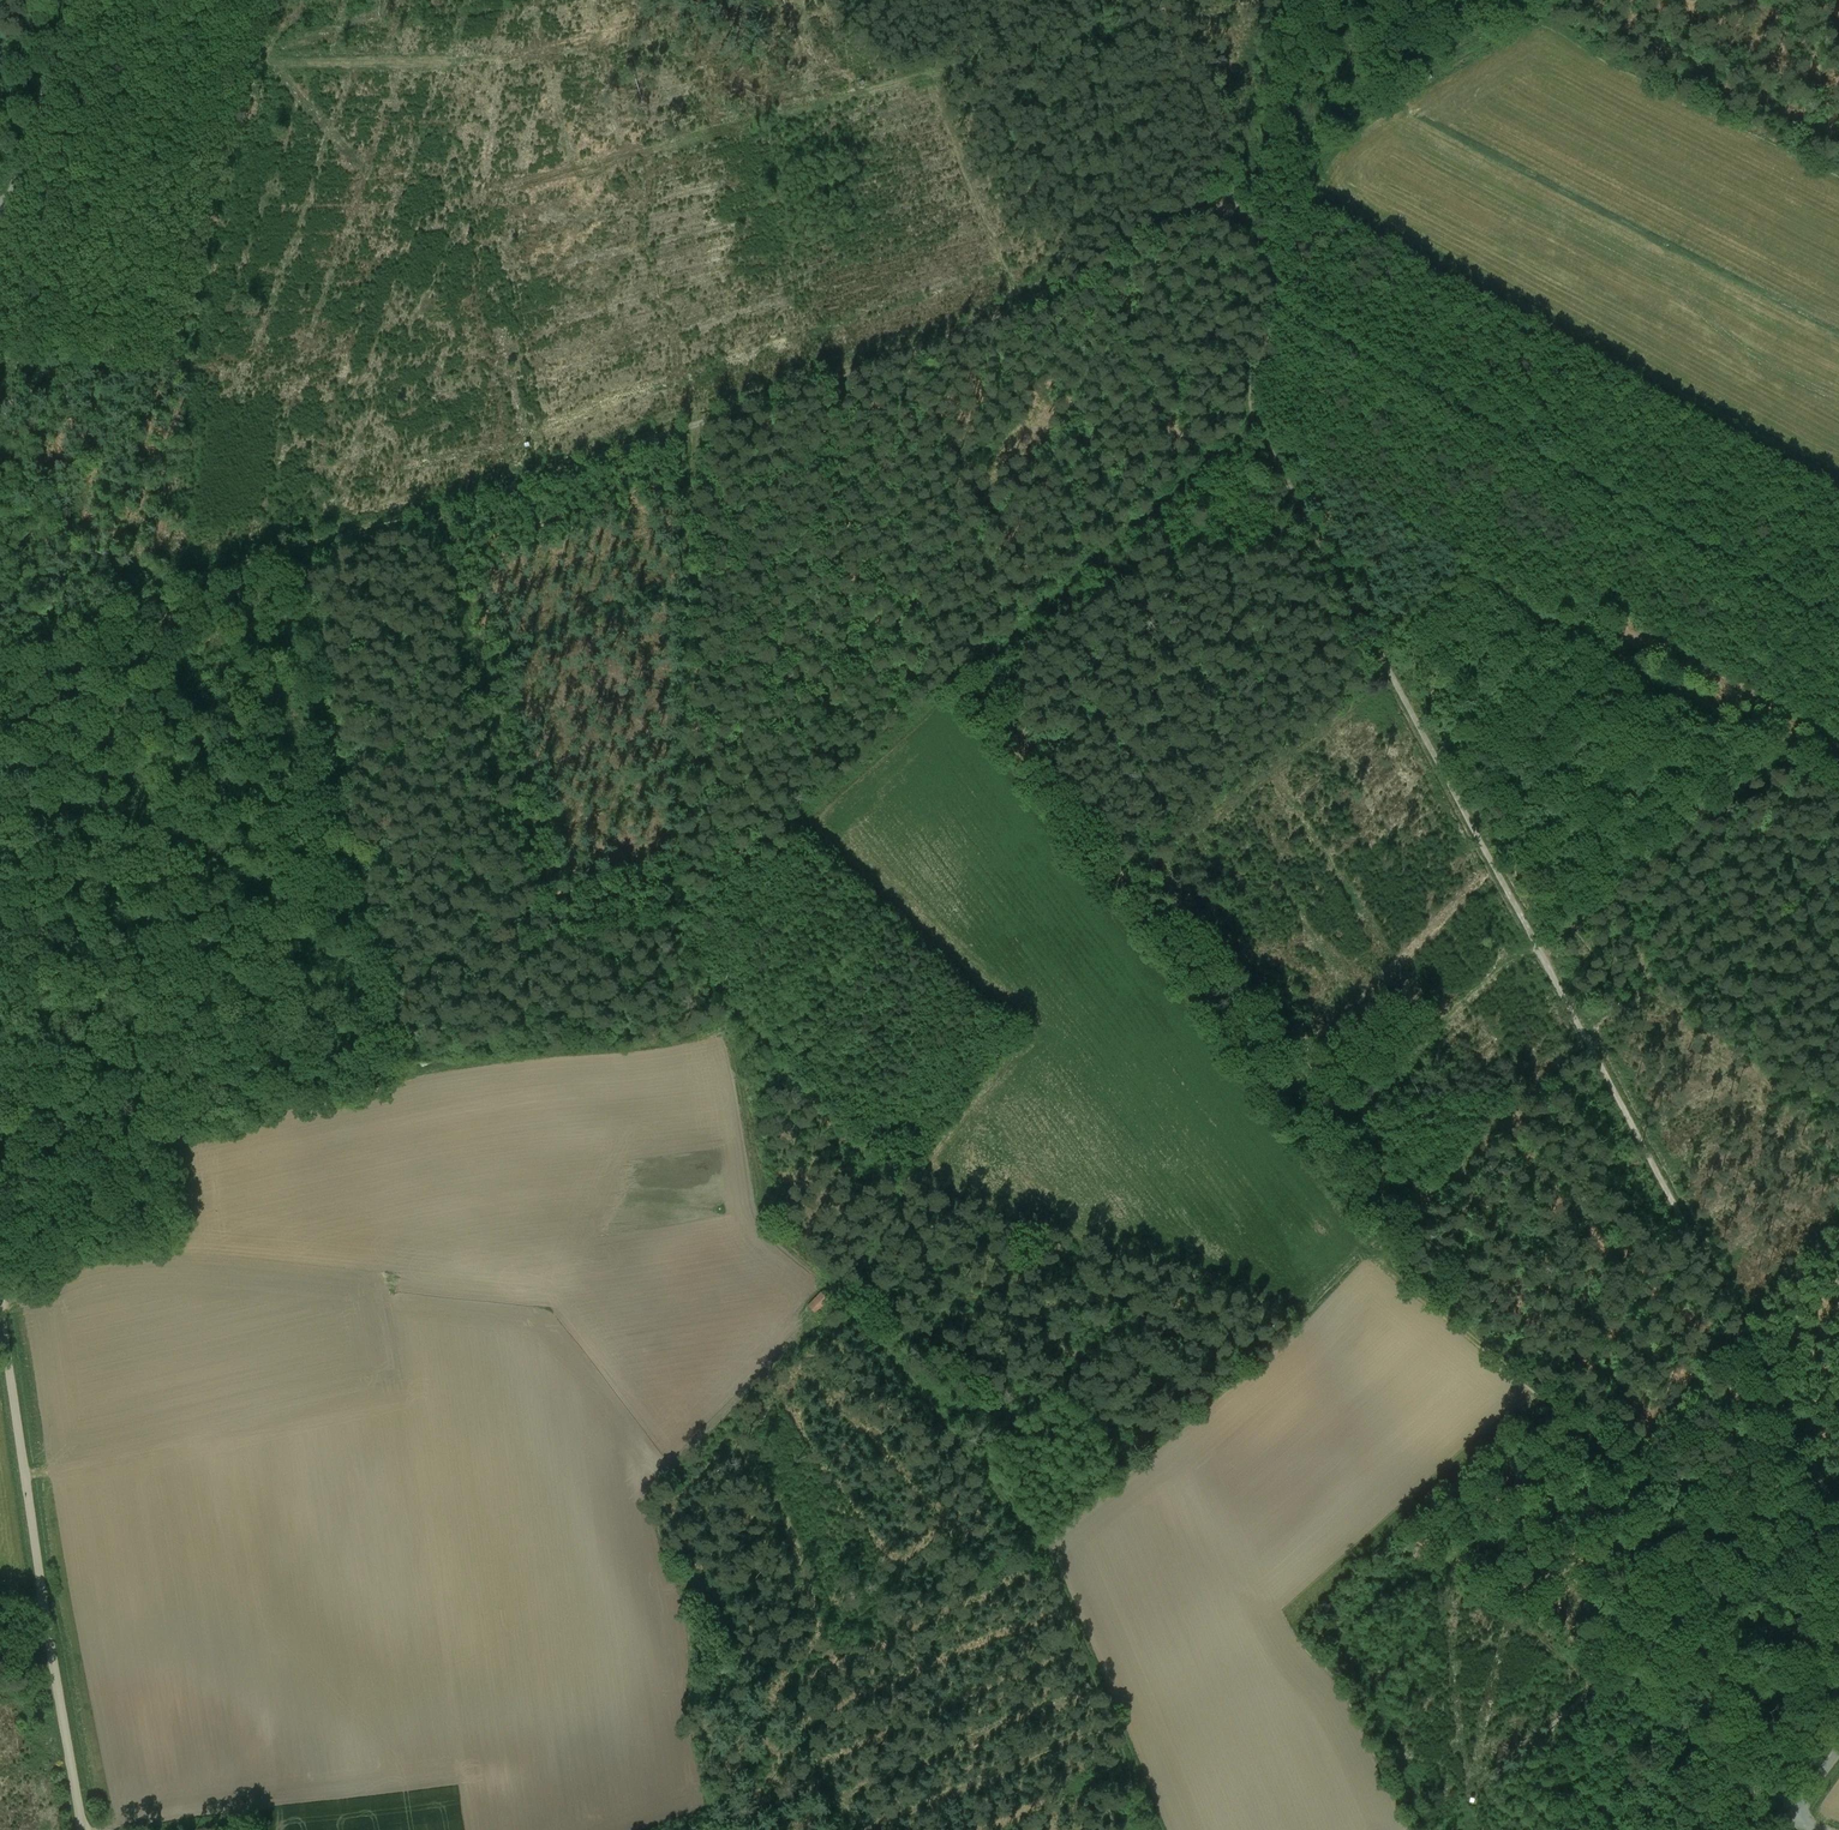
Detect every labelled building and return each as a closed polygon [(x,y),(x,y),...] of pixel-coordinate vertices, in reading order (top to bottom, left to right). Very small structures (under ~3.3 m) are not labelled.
[(822,1293),(808,1307),(817,1315),(830,1302),(822,1293)]
